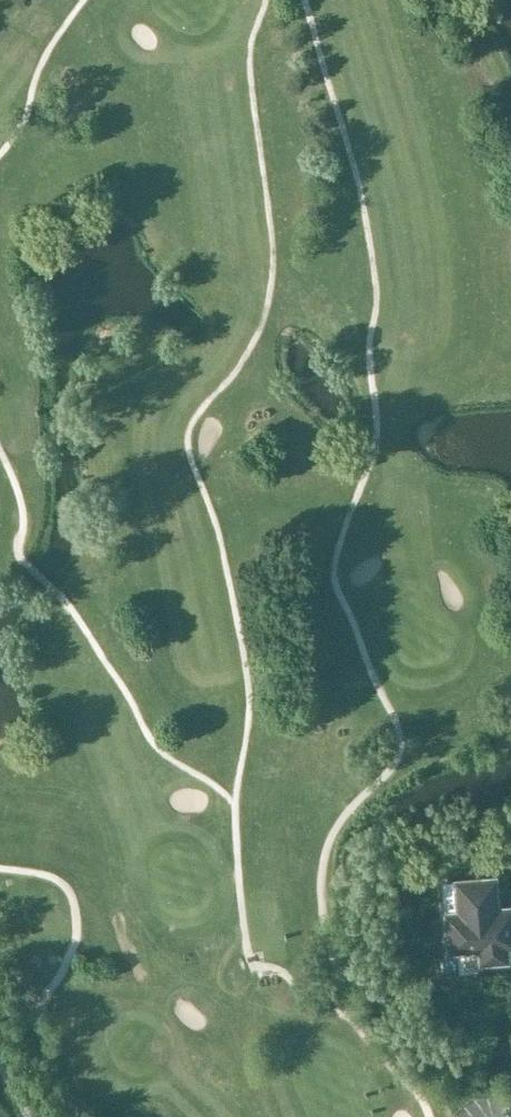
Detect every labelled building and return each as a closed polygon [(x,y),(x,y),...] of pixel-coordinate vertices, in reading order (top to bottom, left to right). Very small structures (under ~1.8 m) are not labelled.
[(498,907),(496,876),(456,880),(459,911),(445,912),(449,952),(480,949),(481,962),(508,960),(506,946),(510,946),(510,906),(498,907)]
